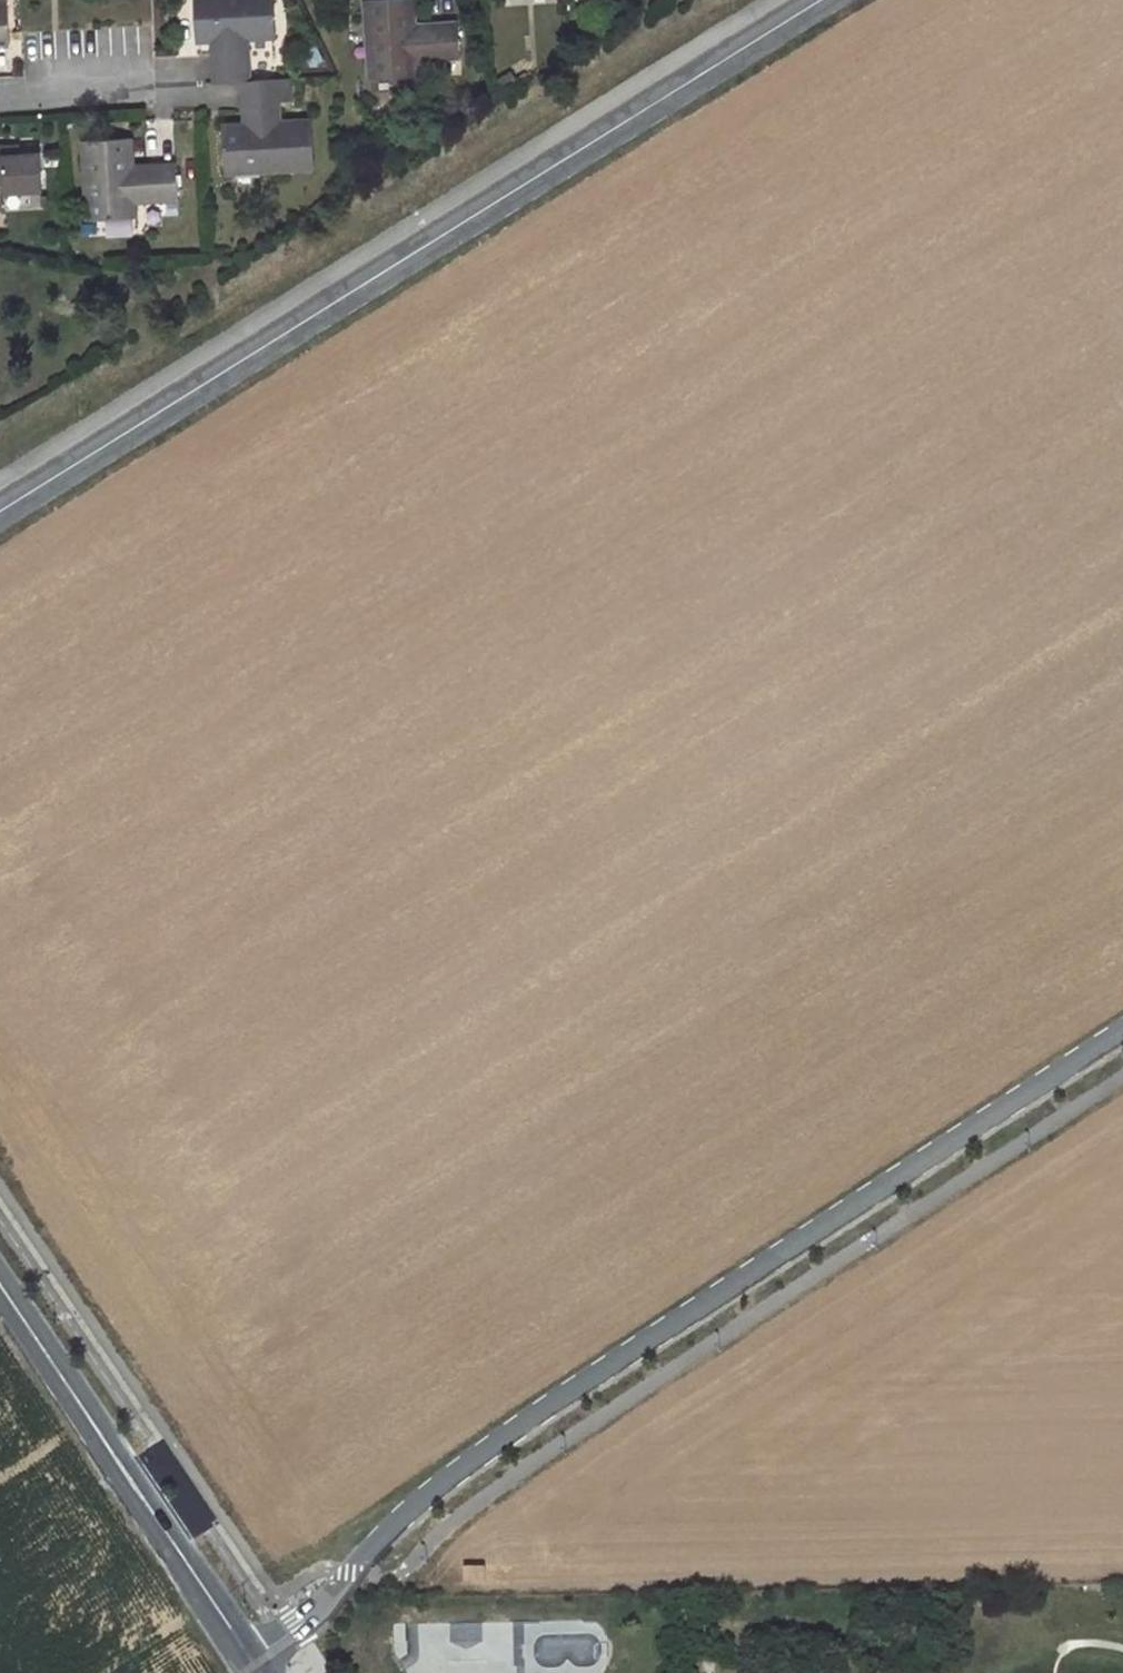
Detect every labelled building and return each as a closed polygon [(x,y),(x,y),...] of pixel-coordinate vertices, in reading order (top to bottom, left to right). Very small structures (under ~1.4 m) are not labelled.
[(8,0),(0,0),(0,46),(11,45),(8,0)] [(197,41),(215,40),(217,83),(244,81),(251,81),(249,38),(276,36),(275,0),(196,0),(197,41)] [(374,78),(419,76),(418,59),(461,56),(459,22),(415,25),(414,0),(369,0),(374,78)] [(226,171),(315,167),(313,120),(279,122),(278,101),(292,100),(291,78),(251,81),(244,81),(247,124),(224,124),(226,171)] [(133,136),(87,139),(91,219),(138,217),(136,199),(178,197),(177,164),(134,166),(133,136)] [(20,143),(11,144),(12,153),(20,153),(20,143)] [(41,151),(20,153),(12,153),(11,144),(0,145),(0,185),(6,185),(6,194),(44,191),(41,151)]
